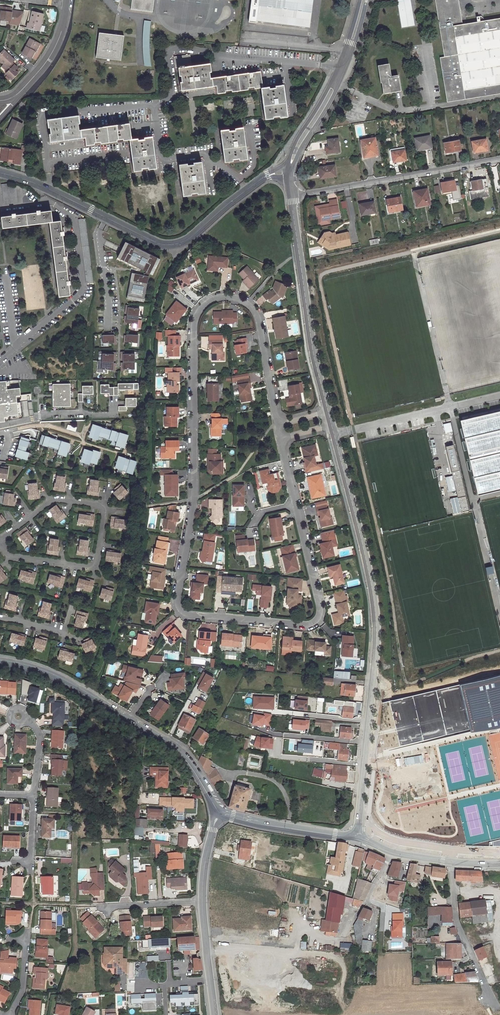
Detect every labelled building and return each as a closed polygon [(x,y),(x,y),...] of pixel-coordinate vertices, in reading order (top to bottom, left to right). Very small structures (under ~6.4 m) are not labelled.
[(131,9),(152,12),(154,0),(132,0),(131,9)] [(248,22),(256,23),(256,21),(310,27),(313,0),(251,0),(248,22)] [(401,28),(414,25),(410,0),(397,0),(401,28)] [(444,57),(440,57),(447,102),(499,93),(499,18),(462,24),(458,0),(435,0),(444,57)] [(0,16),(0,21),(9,22),(9,24),(14,24),(15,23),(16,13),(16,12),(11,11),(11,13),(8,13),(9,8),(2,7),(2,11),(1,11),(0,16)] [(30,20),(29,23),(27,23),(26,28),(39,31),(43,14),(31,11),(29,20),(30,20)] [(149,33),(151,22),(144,21),(143,34),(143,46),(143,57),(144,67),(151,66),(150,56),(149,45),(149,39),(149,33)] [(99,33),(96,57),(120,60),(123,36),(99,33)] [(30,39),(23,54),(31,58),(35,50),(33,49),(36,42),(30,39)] [(11,62),(14,60),(4,51),(0,56),(0,60),(4,64),(3,65),(7,69),(12,63),(11,62)] [(260,88),(259,80),(261,80),(260,72),(210,78),(209,72),(208,64),(192,66),(190,55),(174,57),(175,68),(178,68),(180,67),(181,76),(182,82),(183,90),(213,87),(213,86),(216,86),(217,92),(225,91),(231,90),(247,88),(254,87),(254,88),(260,88)] [(3,65),(1,68),(7,74),(15,65),(12,63),(7,69),(3,65)] [(389,63),(378,65),(380,83),(382,83),(383,93),(401,91),(398,75),(391,76),(389,63)] [(18,74),(15,71),(18,68),(15,65),(6,74),(12,80),(18,74)] [(262,87),(260,88),(264,118),(273,116),(279,116),(287,115),(283,85),(275,86),(275,88),(269,88),(269,87),(262,87)] [(79,130),(78,123),(80,123),(78,115),(49,119),(50,127),(51,133),(52,142),(85,137),(86,143),(94,142),(100,141),(117,139),(122,139),(123,140),(129,139),(128,132),(130,131),(129,123),(79,130)] [(13,120),(7,134),(16,138),(23,124),(13,120)] [(243,128),(235,128),(235,130),(229,131),(229,129),(220,130),(224,161),(233,159),(239,159),(247,158),(243,128)] [(429,136),(414,138),(417,150),(425,149),(425,147),(431,146),(429,136)] [(131,139),(129,139),(133,170),(148,168),(157,166),(152,137),(144,137),(144,140),(138,140),(138,138),(131,139)] [(338,138),(329,140),(330,147),(325,148),(326,154),(339,152),(338,138)] [(374,138),(361,140),(363,157),(371,156),(378,155),(374,138)] [(486,139),(472,141),(474,152),(480,151),(488,150),(486,139)] [(458,140),(444,143),(445,153),(453,151),(460,150),(458,140)] [(403,147),(390,149),(389,152),(390,157),(392,157),(393,162),(399,161),(406,160),(403,147)] [(2,148),(2,149),(4,149),(3,155),(1,155),(0,160),(8,161),(9,159),(12,159),(11,161),(13,162),(13,163),(20,164),(22,151),(2,148)] [(202,162),(193,163),(194,165),(187,165),(187,164),(179,165),(183,195),(191,193),(197,193),(205,191),(202,162)] [(334,165),(319,168),(320,172),(320,178),(328,177),(335,176),(334,165)] [(484,186),(482,179),(477,180),(471,181),(472,190),(469,191),(470,199),(489,196),(487,185),(484,186)] [(446,182),(441,183),(442,192),(451,191),(451,193),(456,193),(454,180),(446,182)] [(8,183),(2,184),(5,204),(17,203),(16,186),(9,187),(8,183)] [(420,190),(414,191),(417,206),(429,204),(427,189),(420,190)] [(393,199),(386,200),(389,212),(402,210),(400,197),(393,199)] [(337,200),(329,201),(330,204),(330,206),(326,207),(327,208),(320,209),(322,221),(333,219),(340,218),(337,200)] [(366,203),(359,204),(361,215),(375,212),(373,202),(366,203)] [(330,206),(330,204),(315,207),(319,225),(333,222),(333,219),(322,221),(320,209),(327,208),(326,207),(330,206)] [(70,295),(69,284),(71,284),(70,281),(70,280),(69,280),(68,277),(66,260),(68,259),(67,256),(67,255),(65,255),(65,252),(63,235),(65,235),(64,232),(64,231),(62,231),(62,228),(61,220),(53,221),(51,210),(41,212),(40,210),(37,210),(37,212),(33,212),(16,215),(16,213),(12,213),(12,215),(9,216),(2,217),(3,228),(14,226),(14,222),(21,221),(22,225),(38,223),(37,219),(45,218),(45,222),(49,222),(51,233),(56,232),(57,239),(52,239),(54,257),(59,257),(60,264),(55,264),(57,282),(62,281),(63,289),(58,289),(59,296),(70,295)] [(350,245),(347,233),(335,236),(333,236),(331,235),(332,234),(331,234),(328,232),(324,233),(322,236),(326,239),(322,244),(329,248),(335,247),(337,248),(350,245)] [(326,239),(322,236),(318,243),(328,250),(337,248),(335,247),(329,248),(322,244),(326,239)] [(160,259),(125,242),(118,257),(146,272),(144,275),(132,273),(127,298),(144,301),(148,276),(150,273),(152,274),(160,259)] [(227,267),(228,257),(209,256),(209,265),(214,266),(213,270),(218,270),(218,266),(227,267)] [(247,267),(240,274),(245,280),(248,283),(247,285),(249,288),(259,280),(247,267)] [(189,283),(198,278),(194,270),(177,278),(182,288),(190,284),(189,283)] [(270,290),(264,295),(267,300),(269,299),(271,302),(279,296),(281,297),(283,297),(287,287),(283,286),(284,284),(276,281),(273,288),(275,290),(272,292),(270,290)] [(279,296),(271,302),(272,304),(281,297),(279,296)] [(186,308),(177,301),(166,314),(175,321),(186,308)] [(129,305),(126,305),(125,313),(127,313),(127,316),(125,316),(124,324),(127,324),(127,322),(138,324),(140,308),(129,307),(129,305)] [(229,311),(214,311),(214,322),(233,322),(233,320),(237,321),(237,312),(233,312),(233,310),(229,310),(229,311)] [(166,314),(163,318),(172,325),(175,321),(166,314)] [(285,316),(273,318),(275,329),(278,329),(280,338),(288,336),(285,316)] [(169,355),(179,356),(179,349),(178,349),(178,345),(179,345),(180,345),(180,335),(175,335),(175,329),(166,329),(166,335),(168,335),(168,345),(167,345),(167,350),(169,351),(169,355)] [(114,334),(103,335),(103,343),(113,342),(113,344),(116,344),(116,336),(114,336),(114,334)] [(126,336),(125,335),(124,343),(127,343),(127,342),(138,343),(138,335),(127,334),(126,336)] [(247,343),(246,337),(238,339),(238,344),(235,344),(236,353),(246,352),(245,347),(245,343),(247,343)] [(224,339),(210,339),(210,348),(213,348),(214,347),(214,352),(216,351),(216,359),(225,359),(225,351),(224,351),(224,339)] [(296,351),(287,352),(289,361),(287,361),(288,369),(299,367),(296,351)] [(113,354),(103,353),(102,369),(113,369),(112,371),(115,371),(116,363),(114,363),(114,360),(116,360),(116,352),(113,352),(113,354)] [(124,352),(121,352),(121,359),(123,360),(123,363),(121,363),(121,370),(124,370),(124,369),(135,369),(135,353),(124,353),(124,352)] [(179,381),(179,372),(168,372),(168,380),(167,380),(167,385),(169,385),(169,392),(178,392),(178,385),(176,385),(175,385),(175,381),(176,381),(179,381)] [(246,401),(251,400),(249,392),(250,392),(248,383),(251,383),(250,378),(249,378),(238,380),(241,400),(245,399),(246,401)] [(0,381),(0,422),(1,422),(5,421),(4,417),(9,416),(9,415),(10,415),(11,420),(22,417),(20,401),(28,400),(30,416),(34,415),(32,401),(28,402),(28,400),(32,400),(31,394),(21,395),(20,387),(11,388),(10,380),(0,381)] [(78,393),(78,401),(83,402),(83,394),(93,394),(93,385),(85,385),(85,382),(82,382),(82,390),(82,393),(78,393)] [(70,383),(53,384),(53,406),(71,406),(70,383)] [(109,384),(100,384),(101,393),(109,393),(109,395),(118,395),(118,389),(133,389),(133,383),(118,383),(118,386),(109,387),(109,384)] [(218,383),(208,383),(208,400),(218,400),(218,383)] [(302,403),(299,384),(289,386),(290,394),(289,394),(290,398),(286,398),(287,406),(302,403)] [(126,406),(118,406),(118,411),(126,411),(126,406),(136,406),(136,398),(125,398),(126,406)] [(179,407),(167,407),(167,416),(165,416),(165,421),(167,421),(168,422),(168,426),(177,425),(177,418),(176,418),(176,416),(177,416),(179,416),(179,407)] [(460,420),(478,495),(499,489),(499,410),(460,420)] [(220,412),(212,413),(212,418),(213,418),(213,423),(213,427),(211,427),(211,435),(219,435),(219,434),(220,433),(221,433),(221,427),(222,427),(222,423),(228,423),(228,418),(220,418),(220,412)] [(442,424),(443,433),(451,432),(450,423),(442,424)] [(124,447),(128,434),(93,424),(89,436),(93,437),(98,439),(99,436),(102,437),(109,439),(110,439),(117,441),(116,444),(120,445),(124,447)] [(66,456),(70,443),(42,434),(39,443),(59,449),(58,453),(62,455),(66,456)] [(30,439),(21,436),(16,456),(27,459),(28,457),(29,452),(26,451),(30,439)] [(179,440),(166,440),(166,446),(161,446),(161,453),(163,453),(163,457),(173,457),(173,449),(175,449),(179,449),(179,440)] [(452,440),(444,443),(454,482),(461,512),(469,510),(452,440)] [(313,445),(303,448),(306,458),(304,458),(305,463),(306,467),(308,472),(323,469),(322,463),(316,465),(314,456),(315,456),(313,445)] [(85,448),(81,461),(90,463),(90,461),(96,463),(97,463),(100,451),(94,449),(93,451),(85,448)] [(221,461),(221,454),(208,454),(208,462),(210,462),(210,470),(212,471),(221,471),(221,461)] [(136,460),(119,455),(116,467),(122,469),(133,473),(136,460)] [(210,470),(210,462),(208,462),(208,471),(211,474),(223,474),(223,461),(221,461),(221,471),(212,471),(210,470)] [(5,466),(5,469),(1,468),(1,470),(0,470),(0,477),(8,478),(9,467),(5,466)] [(172,469),(165,469),(165,475),(165,495),(175,495),(175,491),(178,491),(178,486),(176,486),(176,483),(178,483),(178,474),(172,474),(172,469)] [(269,469),(261,471),(264,483),(268,482),(269,486),(270,488),(273,491),(278,490),(280,486),(278,480),(275,480),(274,474),(271,474),(269,469)] [(279,473),(274,474),(275,480),(278,480),(280,486),(278,490),(273,491),(270,488),(269,486),(268,487),(268,490),(273,493),(279,491),(282,486),(279,473)] [(321,474),(307,477),(308,481),(310,481),(312,488),(310,489),(312,498),(325,495),(321,474)] [(65,476),(57,475),(56,483),(55,489),(65,491),(65,487),(63,487),(64,483),(65,476)] [(98,480),(91,478),(90,486),(89,494),(98,495),(99,491),(97,491),(97,487),(98,480)] [(37,482),(29,483),(30,491),(30,498),(40,497),(40,494),(38,494),(38,490),(37,482)] [(127,491),(119,483),(116,485),(118,487),(115,490),(116,491),(113,494),(118,499),(127,491)] [(244,485),(234,485),(234,495),(234,506),(240,506),(240,503),(244,503),(244,498),(243,498),(243,497),(243,495),(244,495),(244,485)] [(12,494),(5,493),(4,504),(15,506),(16,502),(13,501),(14,497),(12,497),(12,494)] [(222,499),(210,499),(210,507),(213,507),(213,514),(210,517),(213,521),(220,521),(220,517),(222,517),(222,499)] [(328,504),(326,500),(315,502),(316,507),(318,515),(320,514),(321,517),(320,517),(322,527),(333,524),(332,517),(331,517),(329,508),(327,509),(326,505),(328,504)] [(56,505),(49,510),(54,516),(58,522),(66,516),(64,513),(62,514),(60,511),(56,505)] [(170,511),(169,510),(167,519),(166,519),(165,525),(164,527),(169,528),(170,530),(175,531),(176,526),(174,524),(174,522),(176,522),(176,521),(178,521),(179,512),(175,512),(175,507),(170,507),(170,511)] [(86,515),(78,514),(77,522),(85,523),(92,524),(94,514),(90,514),(90,515),(86,515)] [(115,517),(111,516),(110,526),(118,527),(125,528),(126,520),(119,519),(115,519),(115,517)] [(281,516),(270,518),(273,536),(283,535),(281,525),(283,525),(281,516)] [(26,527),(18,532),(22,539),(27,545),(33,540),(29,534),(27,531),(28,530),(26,527)] [(216,534),(206,532),(204,540),(205,540),(204,550),(203,551),(206,551),(205,554),(203,553),(202,554),(201,559),(203,559),(205,561),(209,559),(209,558),(213,559),(216,542),(215,542),(216,534)] [(249,550),(256,549),(254,539),(248,540),(248,539),(245,539),(245,538),(245,534),(236,536),(238,550),(249,549),(249,550)] [(324,542),(320,543),(325,562),(335,560),(332,546),(331,541),(336,540),(334,534),(322,538),(324,542)] [(169,537),(160,536),(159,541),(158,541),(157,548),(156,548),(154,555),(155,555),(154,562),(159,562),(159,561),(164,562),(165,552),(167,552),(167,551),(169,542),(168,542),(169,537)] [(58,540),(50,538),(49,546),(48,554),(57,555),(58,551),(56,551),(57,547),(58,540)] [(88,540),(80,539),(79,546),(78,554),(87,555),(88,552),(86,551),(87,548),(88,540)] [(293,544),(281,547),(283,556),(287,571),(287,572),(299,569),(293,544)] [(110,550),(106,549),(105,559),(111,560),(119,561),(120,553),(114,552),(110,552),(110,550)] [(159,562),(165,563),(167,552),(165,552),(164,562),(159,561),(159,562)] [(340,564),(328,567),(330,576),(333,575),(335,584),(345,582),(340,564)] [(166,568),(154,566),(153,572),(151,587),(163,589),(165,577),(166,568)] [(28,573),(20,570),(18,578),(25,580),(33,582),(35,573),(32,572),(31,574),(28,573)] [(56,576),(49,574),(47,582),(54,584),(61,586),(64,577),(60,576),(60,578),(56,576)] [(209,575),(198,574),(198,583),(192,582),(192,587),(191,598),(196,599),(196,597),(200,598),(201,592),(203,592),(204,584),(208,584),(209,575)] [(243,578),(218,576),(216,591),(223,592),(223,589),(236,590),(242,591),(243,578)] [(303,578),(289,577),(288,588),(289,589),(288,598),(291,598),(290,604),(290,607),(301,608),(302,597),(298,597),(298,595),(298,589),(302,590),(303,578)] [(85,581),(78,579),(76,586),(83,588),(90,591),(93,581),(89,580),(89,582),(85,581)] [(272,586),(258,585),(257,590),(257,591),(263,592),(262,594),(262,599),(261,599),(261,606),(268,607),(269,600),(271,600),(272,593),(271,592),(271,589),(272,589),(272,586)] [(113,589),(109,588),(109,590),(105,589),(104,591),(101,590),(99,597),(110,600),(113,589)] [(18,596),(10,594),(8,601),(6,609),(15,611),(16,608),(14,607),(16,603),(18,596)] [(347,595),(336,598),(339,612),(332,614),(335,624),(343,622),(342,615),(349,614),(347,601),(348,601),(347,595)] [(51,604),(44,602),(42,609),(40,616),(49,619),(50,615),(48,615),(49,611),(51,604)] [(160,603),(147,602),(146,611),(148,612),(146,622),(154,623),(155,618),(157,619),(157,613),(156,613),(157,611),(159,611),(160,603)] [(87,614),(78,611),(77,615),(78,615),(77,619),(75,626),(83,628),(85,621),(87,614)] [(175,627),(172,623),(164,630),(167,634),(168,633),(171,637),(175,641),(183,634),(176,626),(175,627)] [(210,632),(200,631),(199,640),(200,640),(199,649),(202,652),(208,652),(212,652),(213,646),(210,645),(210,640),(210,632)] [(148,634),(138,633),(136,645),(133,645),(132,653),(143,655),(144,647),(146,647),(148,634)] [(233,634),(223,633),(221,644),(242,646),(242,636),(233,635),(233,634)] [(26,636),(22,635),(22,637),(18,636),(12,634),(9,641),(17,644),(23,645),(26,636)] [(264,636),(253,635),(252,647),(262,648),(271,648),(272,637),(264,636)] [(353,636),(343,635),(342,644),(343,644),(344,644),(344,648),(342,648),(342,653),(346,653),(346,656),(352,656),(353,644),(353,636)] [(91,637),(87,639),(88,641),(85,643),(86,645),(82,646),(86,652),(96,647),(91,637)] [(47,639),(44,638),(43,641),(39,640),(39,641),(35,640),(33,647),(44,650),(47,639)] [(293,639),(283,638),(282,649),(292,649),(292,650),(301,651),(302,641),(293,640),(293,639)] [(312,640),(308,640),(307,649),(325,651),(325,654),(330,655),(331,647),(326,646),(326,642),(320,642),(312,641),(312,640)] [(65,649),(61,647),(58,657),(59,657),(65,659),(72,661),(75,653),(68,651),(64,650),(65,649)] [(127,681),(140,684),(142,678),(136,677),(136,674),(142,675),(143,669),(124,664),(122,670),(127,671),(126,676),(128,677),(127,681)] [(185,676),(184,672),(171,674),(171,678),(172,682),(170,682),(167,683),(168,689),(169,690),(172,689),(173,689),(173,688),(182,686),(181,677),(183,677),(185,676)] [(202,672),(199,677),(209,682),(212,677),(202,672)] [(460,685),(471,733),(495,729),(499,728),(499,675),(460,685)] [(184,688),(183,677),(181,677),(182,686),(173,688),(173,689),(172,689),(184,688)] [(7,692),(7,694),(15,695),(16,683),(9,683),(9,681),(0,681),(0,685),(0,691),(7,692)] [(140,684),(127,681),(125,685),(123,689),(121,688),(118,686),(114,692),(120,696),(125,699),(127,700),(133,690),(136,692),(140,684)] [(342,683),(340,695),(354,696),(355,685),(342,683)] [(274,697),(253,696),(252,709),(274,709),(274,697)] [(297,699),(295,699),(294,709),(308,710),(309,697),(298,696),(297,699)] [(169,704),(160,699),(156,705),(157,706),(151,715),(158,719),(169,704)] [(357,703),(334,700),(334,705),(343,706),(342,717),(353,718),(353,714),(355,714),(357,703)] [(54,702),(54,713),(53,719),(52,724),(63,725),(63,720),(64,720),(65,703),(54,702)] [(263,716),(254,715),(252,726),(262,728),(263,725),(270,727),(272,715),(263,714),(263,716)] [(183,715),(178,725),(190,731),(195,721),(183,715)] [(306,722),(293,720),(292,730),(304,732),(306,722)] [(178,725),(177,727),(189,733),(190,731),(178,725)] [(341,727),(340,738),(350,739),(350,736),(351,731),(351,728),(341,727)] [(199,729),(193,738),(202,744),(208,736),(199,729)] [(52,730),(52,739),(54,739),(53,747),(62,748),(63,731),(52,730)] [(15,736),(15,754),(24,754),(24,746),(26,746),(26,736),(15,736)] [(272,750),(274,740),(262,739),(257,736),(253,746),(260,749),(272,750)] [(302,745),(298,744),(297,753),(313,754),(314,741),(302,740),(302,745)] [(349,749),(346,749),(347,744),(329,743),(329,749),(338,750),(337,759),(347,761),(348,757),(348,753),(349,749)] [(62,755),(51,755),(51,761),(53,761),(52,764),(52,770),(62,771),(62,755)] [(201,756),(199,762),(206,773),(209,767),(211,762),(201,756)] [(332,769),(331,775),(336,776),(335,781),(345,782),(346,771),(345,771),(345,766),(333,765),(332,769)] [(168,780),(168,768),(151,767),(150,775),(157,775),(157,779),(156,779),(155,787),(165,787),(165,780),(168,780)] [(214,770),(209,767),(206,773),(215,787),(223,782),(215,768),(214,770)] [(22,769),(8,769),(7,783),(17,784),(18,776),(18,774),(22,774),(22,769)] [(234,786),(229,808),(244,812),(249,790),(234,786)] [(48,788),(47,806),(57,807),(58,789),(48,788)] [(174,815),(183,816),(183,808),(196,808),(196,800),(183,800),(183,799),(167,798),(166,805),(166,806),(172,806),(173,807),(176,807),(176,811),(174,811),(173,812),(173,814),(174,815)] [(20,813),(20,805),(10,805),(10,821),(22,822),(22,813),(20,813)] [(148,819),(165,820),(166,810),(149,808),(148,819)] [(146,827),(146,819),(134,818),(133,826),(146,827)] [(41,819),(41,837),(50,837),(50,827),(54,827),(54,819),(49,819),(41,819)] [(136,839),(140,839),(140,836),(145,836),(145,828),(136,828),(136,839)] [(179,835),(178,847),(187,847),(187,836),(179,835)] [(4,847),(13,847),(13,845),(21,846),(21,836),(4,836),(4,847)] [(240,851),(239,858),(249,860),(249,855),(254,856),(256,843),(241,841),(241,845),(238,845),(237,850),(240,851)] [(338,843),(336,858),(344,860),(345,851),(346,844),(338,843)] [(45,849),(45,857),(71,858),(71,850),(45,849)] [(363,853),(358,852),(356,851),(353,865),(360,867),(362,860),(363,853)] [(369,853),(365,861),(368,863),(373,866),(376,861),(383,864),(385,860),(379,856),(369,852),(369,853)] [(181,853),(168,854),(168,861),(167,861),(167,869),(183,868),(183,860),(182,860),(181,853)] [(344,860),(336,858),(331,857),(330,864),(332,865),(331,870),(341,872),(342,872),(343,864),(344,860)] [(125,867),(115,858),(109,865),(112,868),(109,871),(109,874),(116,880),(119,880),(124,884),(126,881),(126,875),(122,871),(125,867)] [(372,868),(379,871),(380,871),(383,864),(376,861),(373,866),(372,868)] [(393,862),(388,876),(398,877),(401,863),(393,862)] [(327,873),(330,874),(340,876),(341,872),(331,870),(332,865),(330,864),(328,864),(327,873)] [(411,864),(407,880),(419,882),(420,875),(415,874),(416,871),(418,871),(419,871),(420,866),(411,864)] [(434,877),(445,878),(446,869),(426,867),(425,874),(432,874),(432,875),(434,875),(434,877)] [(456,871),(456,881),(482,882),(481,872),(456,871)] [(140,884),(138,885),(138,894),(148,893),(148,880),(152,879),(152,872),(147,872),(147,873),(140,873),(140,884)] [(104,873),(91,873),(91,877),(92,877),(92,884),(88,884),(87,883),(82,883),(82,891),(88,891),(91,893),(94,896),(100,891),(100,890),(105,890),(104,873)] [(21,896),(21,886),(23,886),(23,877),(12,877),(12,896),(21,896)] [(43,884),(42,884),(42,889),(42,894),(53,895),(53,877),(44,877),(43,884)] [(187,879),(166,879),(167,888),(171,887),(171,889),(187,888),(187,879)] [(353,904),(352,905),(358,908),(362,903),(371,884),(358,879),(353,899),(330,893),(326,921),(322,920),(321,931),(326,932),(337,933),(337,929),(338,930),(339,927),(337,926),(339,913),(342,914),(344,901),(353,904)] [(387,895),(391,901),(397,902),(399,892),(404,892),(406,882),(394,881),(394,885),(389,884),(387,895)] [(485,900),(459,903),(460,917),(487,914),(485,900)] [(363,908),(359,917),(356,921),(360,922),(360,920),(362,920),(363,919),(369,921),(372,912),(363,908)] [(21,912),(10,912),(10,910),(6,909),(5,921),(6,921),(15,922),(20,922),(21,912)] [(51,929),(52,912),(42,912),(42,920),(41,920),(41,929),(49,930),(49,934),(56,934),(56,930),(51,929)] [(392,931),(392,938),(402,937),(402,926),(403,926),(403,914),(393,914),(393,927),(393,931),(392,931)] [(454,925),(453,923),(453,922),(452,915),(442,914),(442,922),(443,922),(443,925),(454,925)] [(98,926),(95,923),(96,922),(97,921),(91,915),(83,923),(88,929),(89,928),(93,932),(91,933),(95,938),(104,930),(100,925),(98,926)] [(130,915),(120,915),(120,931),(123,930),(124,935),(132,935),(132,930),(131,921),(130,921),(130,915)] [(154,916),(144,917),(144,925),(152,924),(152,928),(163,927),(162,917),(154,918),(154,916)] [(178,919),(173,919),(174,931),(191,930),(191,920),(182,921),(182,918),(178,919)] [(354,923),(353,925),(354,932),(362,932),(362,920),(360,920),(360,922),(356,921),(354,923)] [(198,937),(177,938),(178,951),(184,950),(184,954),(190,954),(190,950),(199,950),(198,937)] [(170,938),(148,940),(149,947),(170,946),(170,938)] [(36,952),(35,957),(47,958),(48,953),(46,953),(46,949),(47,941),(38,940),(37,948),(38,948),(38,952),(36,952)] [(149,947),(148,940),(141,940),(127,941),(127,950),(149,949),(149,947)] [(363,941),(362,950),(370,951),(371,942),(363,941)] [(462,944),(446,944),(446,959),(461,959),(461,953),(466,952),(462,944)] [(483,947),(475,951),(480,963),(489,958),(483,947)] [(8,950),(2,951),(0,959),(5,960),(4,962),(0,961),(0,973),(1,973),(1,972),(8,972),(8,971),(12,971),(12,968),(12,965),(15,965),(16,958),(9,958),(9,959),(4,959),(4,958),(7,958),(8,950)] [(359,952),(356,971),(366,972),(369,954),(359,952)] [(116,974),(126,974),(126,958),(121,958),(121,953),(103,953),(103,965),(106,968),(116,968),(116,974)] [(197,959),(192,959),(193,971),(202,970),(199,959),(197,959)] [(451,962),(437,963),(438,975),(451,975),(451,962)] [(35,968),(34,973),(35,973),(37,974),(36,982),(33,982),(33,988),(40,988),(40,984),(44,984),(44,979),(47,979),(47,968),(35,968)] [(475,972),(453,975),(454,976),(455,983),(480,983),(475,972)] [(3,1003),(9,993),(2,989),(3,987),(0,986),(0,1001),(3,1003)] [(186,1006),(202,1005),(201,994),(190,994),(189,986),(181,986),(181,995),(171,995),(172,1004),(177,1003),(177,1007),(183,1006),(183,1003),(186,1002),(186,1006)] [(157,993),(131,994),(132,1004),(142,1004),(157,1003),(157,993)] [(29,1014),(40,1014),(40,1001),(30,1000),(30,1008),(29,1014)] [(158,1011),(157,1003),(142,1004),(142,1011),(158,1011)] [(55,1014),(59,1014),(68,1014),(70,1007),(56,1005),(55,1014)]
